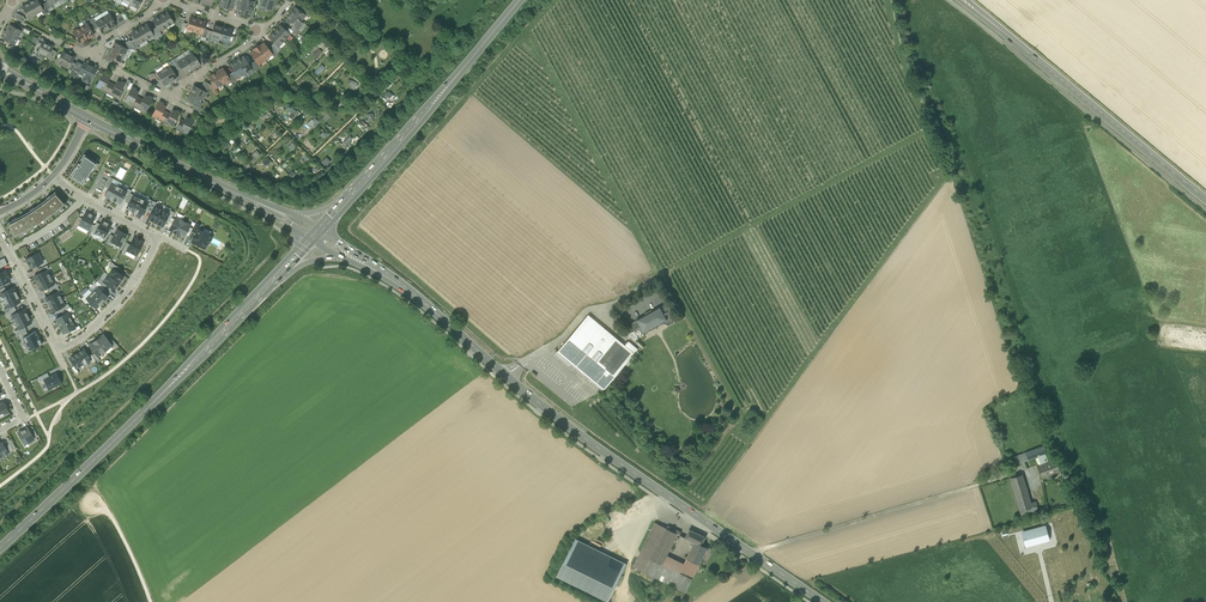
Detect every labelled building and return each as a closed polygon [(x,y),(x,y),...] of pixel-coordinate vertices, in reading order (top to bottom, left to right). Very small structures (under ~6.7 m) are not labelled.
[(30,3),(36,14),(43,10),(40,5),(37,0),(34,0),(30,3)] [(229,9),(230,7),(232,6),(232,4),(234,0),(221,0),(219,6),(229,9)] [(239,11),(240,12),(242,14),(249,16),(251,9),(253,1),(249,0),(242,0),(242,1),(239,10),(239,11)] [(272,12),(276,0),(262,0),(259,8),(272,12)] [(36,14),(30,3),(22,7),(29,18),(36,14)] [(295,7),(291,14),(301,21),(306,15),(302,12),(295,7)] [(306,15),(308,17),(312,11),(305,8),(302,12),(306,15)] [(168,12),(160,16),(167,27),(174,23),(168,12)] [(14,17),(24,22),(25,19),(24,17),(16,13),(14,17)] [(114,17),(118,23),(124,20),(121,13),(114,17)] [(110,14),(103,18),(109,29),(116,25),(110,14)] [(303,22),(301,21),(291,14),(286,20),(293,26),(298,29),(303,22)] [(159,31),(167,27),(160,16),(153,20),(157,26),(159,31)] [(89,20),(91,22),(95,29),(99,26),(96,22),(93,17),(89,20)] [(186,29),(194,31),(198,19),(190,17),(186,29)] [(102,33),(109,29),(103,18),(96,22),(99,26),(102,33)] [(206,22),(198,19),(194,31),(202,34),(204,29),(206,22)] [(96,30),(95,29),(91,22),(88,24),(92,32),(96,30)] [(87,23),(80,28),(86,39),(94,34),(92,32),(88,24),(87,23)] [(147,24),(140,28),(146,39),(154,35),(150,30),(147,24)] [(211,37),(219,39),(223,27),(214,24),(212,32),(211,36),(211,37)] [(10,25),(7,32),(18,38),(21,31),(16,28),(10,25)] [(280,25),(274,31),(284,41),(290,34),(280,25)] [(290,29),(297,35),(301,31),(298,29),(293,26),(290,29)] [(232,30),(223,27),(219,39),(228,42),(230,35),(232,30)] [(79,43),(86,39),(80,28),(73,32),(79,43)] [(145,40),(146,39),(140,28),(132,33),(138,44),(139,44),(145,40)] [(155,38),(158,36),(154,28),(150,30),(154,35),(155,38)] [(278,46),(284,41),(274,31),(269,37),(274,43),(278,47),(278,46)] [(14,44),(18,38),(7,32),(3,39),(8,42),(14,45),(14,44)] [(133,49),(135,49),(131,42),(130,40),(123,44),(122,46),(128,49),(133,49)] [(38,52),(39,52),(43,54),(47,57),(51,49),(53,46),(43,41),(38,52)] [(6,46),(13,50),(16,45),(14,44),(14,45),(8,42),(6,46)] [(115,43),(111,49),(124,56),(128,49),(122,46),(115,43)] [(260,45),(256,47),(266,60),(269,57),(268,56),(271,54),(272,55),(269,50),(264,43),(260,45)] [(271,46),(273,48),(277,54),(282,49),(278,46),(278,47),(274,43),(271,46)] [(262,62),(266,60),(256,47),(253,49),(254,50),(250,53),(256,60),(259,65),(259,64),(259,63),(262,61),(262,62)] [(278,54),(273,48),(269,50),(272,55),(274,57),(278,54)] [(312,54),(316,59),(323,52),(319,48),(312,54)] [(47,57),(53,59),(57,52),(51,49),(47,57)] [(121,62),(124,56),(111,49),(108,55),(115,59),(121,62)] [(128,58),(133,49),(128,49),(124,56),(128,58)] [(68,68),(69,68),(72,61),(74,58),(74,57),(63,51),(61,54),(60,54),(59,55),(58,56),(58,58),(59,59),(57,62),(68,68)] [(185,57),(185,58),(192,69),(200,65),(195,57),(194,58),(192,53),(185,57)] [(244,56),(237,60),(245,74),(251,70),(252,70),(248,63),(244,56)] [(176,58),(172,60),(178,69),(181,67),(178,62),(176,58)] [(185,74),(192,69),(185,58),(178,62),(181,67),(185,74)] [(113,63),(121,68),(124,63),(121,62),(115,59),(113,63)] [(173,72),(178,69),(172,60),(169,62),(171,65),(170,66),(173,72)] [(238,78),(245,74),(237,60),(229,65),(234,72),(237,78),(238,78)] [(256,60),(252,63),(256,69),(257,70),(261,67),(259,64),(259,65),(256,60)] [(72,71),(73,70),(76,63),(72,61),(69,68),(68,68),(68,69),(72,71)] [(77,61),(76,63),(73,70),(79,73),(83,64),(77,61)] [(252,72),(256,69),(252,63),(251,61),(248,63),(252,70),(251,70),(252,72)] [(83,80),(89,83),(97,69),(84,62),(83,64),(79,73),(85,76),(83,80)] [(156,72),(157,73),(164,69),(161,65),(155,69),(156,72)] [(170,66),(164,69),(171,81),(177,78),(173,72),(170,66)] [(223,68),(216,72),(223,84),(226,82),(228,83),(231,82),(227,75),(223,68)] [(164,85),(171,81),(164,69),(157,73),(160,77),(164,85)] [(101,87),(104,89),(104,88),(108,81),(110,77),(107,76),(108,74),(103,72),(96,86),(101,88),(101,87)] [(215,88),(223,84),(216,72),(209,77),(212,83),(215,88)] [(350,79),(348,83),(357,87),(358,83),(350,79)] [(114,95),(118,97),(125,84),(121,81),(120,82),(117,81),(115,85),(111,92),(114,94),(114,95)] [(200,89),(207,92),(210,86),(209,85),(209,84),(204,81),(200,89)] [(215,88),(212,83),(209,85),(210,86),(215,94),(218,93),(215,88)] [(194,86),(190,93),(202,99),(203,100),(207,92),(200,89),(194,86)] [(129,102),(132,103),(133,103),(136,96),(138,92),(135,90),(136,89),(132,87),(124,101),(129,103),(129,102)] [(383,97),(387,101),(393,95),(390,91),(383,97)] [(199,106),(202,99),(190,93),(187,98),(186,100),(191,103),(192,101),(195,102),(194,104),(199,107),(199,106)] [(141,110),(146,112),(153,98),(148,96),(148,97),(145,95),(143,99),(139,106),(139,107),(142,108),(141,110)] [(157,116),(160,118),(164,110),(166,107),(163,105),(164,104),(159,101),(152,115),(156,118),(157,116)] [(290,112),(296,118),(300,115),(294,108),(290,112)] [(169,124),(173,126),(180,113),(176,110),(175,111),(172,110),(170,114),(167,121),(166,121),(169,123),(169,124)] [(366,114),(368,121),(375,119),(373,112),(366,114)] [(183,131),(187,134),(194,120),(190,118),(189,119),(186,117),(184,121),(180,129),(183,130),(183,131)] [(350,135),(343,139),(347,145),(354,141),(350,135)] [(255,160),(261,153),(257,150),(251,156),(255,160)] [(301,156),(305,162),(309,159),(305,153),(301,156)] [(69,175),(83,185),(98,163),(84,154),(69,175)] [(326,166),(331,161),(326,156),(321,161),(326,166)] [(266,166),(271,161),(268,157),(262,162),(266,166)] [(105,187),(108,188),(111,183),(114,179),(110,177),(105,187)] [(111,183),(120,187),(122,183),(114,179),(111,183)] [(111,183),(108,188),(104,196),(110,198),(110,199),(113,201),(120,187),(111,183)] [(127,191),(120,187),(113,201),(115,202),(116,202),(120,204),(123,198),(127,191)] [(128,189),(127,191),(123,198),(126,200),(130,193),(131,190),(128,189)] [(143,194),(136,190),(133,195),(141,198),(143,194)] [(13,220),(7,223),(14,238),(22,233),(30,229),(41,223),(50,216),(59,210),(66,204),(55,191),(50,196),(50,195),(46,198),(47,198),(40,203),(34,208),(33,207),(30,209),(30,210),(21,215),(16,218),(16,217),(12,219),(13,220)] [(129,203),(127,207),(131,210),(131,211),(134,212),(141,198),(133,195),(129,203)] [(134,212),(137,214),(137,213),(141,215),(145,209),(148,202),(147,202),(141,198),(134,212)] [(148,202),(145,209),(148,210),(153,201),(149,199),(147,202),(148,202)] [(156,203),(153,201),(148,210),(151,212),(155,206),(156,203)] [(148,218),(155,222),(162,210),(155,206),(151,212),(148,218)] [(67,219),(72,226),(75,224),(80,214),(77,210),(67,219)] [(169,214),(162,210),(155,222),(162,226),(166,220),(169,214)] [(174,212),(171,210),(169,214),(166,220),(169,221),(171,217),(174,212)] [(79,225),(88,230),(91,224),(95,217),(92,215),(92,214),(89,213),(89,214),(85,212),(82,219),(79,225)] [(170,228),(169,230),(176,234),(183,221),(176,217),(175,219),(170,228)] [(104,238),(111,226),(108,224),(108,223),(104,221),(104,222),(101,221),(100,224),(94,233),(100,236),(104,238)] [(190,225),(183,221),(176,234),(184,237),(185,234),(190,227),(190,225)] [(91,232),(94,233),(100,224),(96,222),(95,225),(91,232)] [(191,231),(196,233),(198,229),(199,229),(201,225),(196,222),(193,228),(191,231)] [(88,230),(79,225),(77,228),(87,233),(88,230)] [(204,248),(211,236),(209,235),(211,232),(204,228),(202,231),(199,229),(198,229),(196,233),(192,242),(204,248)] [(127,234),(118,229),(114,236),(111,241),(111,242),(120,246),(127,234)] [(110,245),(111,242),(111,241),(114,236),(110,234),(106,243),(110,245)] [(127,251),(136,255),(143,243),(134,238),(130,244),(127,250),(127,251)] [(127,250),(130,244),(127,243),(122,252),(125,254),(127,251),(127,250)] [(26,246),(19,249),(22,257),(29,253),(26,246)] [(38,253),(26,259),(31,268),(43,262),(38,253)] [(113,268),(118,271),(120,268),(115,265),(111,262),(109,265),(113,268)] [(113,268),(108,275),(119,283),(124,276),(118,271),(113,268)] [(0,272),(0,285),(10,280),(8,277),(9,276),(8,276),(7,273),(7,272),(6,273),(5,270),(1,272),(0,272)] [(34,276),(38,283),(50,277),(47,270),(40,273),(34,276)] [(104,272),(99,278),(104,281),(108,275),(104,272)] [(108,285),(114,290),(119,283),(108,275),(104,281),(103,282),(108,285)] [(54,284),(50,277),(38,283),(42,290),(48,287),(54,284)] [(105,288),(108,285),(103,282),(104,281),(99,278),(97,281),(105,288)] [(95,283),(98,287),(102,291),(105,288),(97,281),(95,283)] [(1,294),(5,300),(17,294),(13,287),(6,291),(1,293),(1,294)] [(98,287),(92,293),(102,303),(108,297),(102,291),(98,287)] [(49,305),(61,298),(58,291),(51,294),(45,297),(49,305)] [(102,303),(92,293),(86,298),(89,301),(96,308),(102,303)] [(21,301),(17,294),(5,300),(8,307),(8,308),(14,305),(21,301)] [(61,298),(49,305),(52,312),(59,308),(65,306),(65,305),(61,298)] [(70,307),(68,304),(65,305),(65,306),(59,308),(61,312),(70,307)] [(661,308),(665,315),(669,313),(672,312),(668,304),(661,308)] [(4,310),(6,313),(15,308),(14,305),(8,308),(8,307),(4,310)] [(61,312),(63,315),(68,312),(73,310),(71,307),(70,307),(61,312)] [(642,333),(645,334),(648,332),(648,329),(649,330),(655,327),(655,326),(657,325),(663,322),(669,325),(673,322),(672,319),(669,313),(665,315),(661,308),(660,307),(638,320),(642,327),(640,328),(641,330),(642,333)] [(6,313),(8,317),(12,315),(17,312),(15,308),(6,313)] [(12,315),(15,322),(28,316),(24,308),(17,312),(12,315)] [(56,318),(59,326),(72,320),(68,312),(63,315),(56,318)] [(620,313),(612,316),(615,324),(623,321),(620,313)] [(558,352),(604,390),(612,380),(616,383),(620,378),(618,377),(616,376),(625,365),(630,359),(633,361),(640,353),(628,343),(625,346),(589,315),(558,352)] [(31,323),(28,316),(15,322),(19,329),(25,326),(31,323)] [(72,320),(59,326),(63,333),(70,330),(76,327),(75,327),(72,320)] [(631,324),(635,331),(640,328),(642,327),(638,320),(631,324)] [(76,327),(70,330),(71,334),(78,330),(81,328),(79,325),(75,327),(76,327)] [(19,329),(15,331),(17,335),(17,334),(26,330),(25,326),(19,329)] [(20,339),(23,338),(28,335),(26,330),(17,334),(20,339)] [(28,335),(23,338),(29,350),(42,344),(36,331),(28,335)] [(634,331),(628,334),(636,340),(639,339),(634,331)] [(103,335),(96,340),(105,351),(112,345),(109,342),(108,340),(107,340),(103,335)] [(112,339),(109,342),(115,348),(118,345),(112,339)] [(95,351),(94,351),(95,353),(98,356),(105,351),(96,340),(90,345),(95,351)] [(74,365),(76,368),(85,363),(86,364),(87,364),(89,363),(89,362),(90,361),(89,360),(90,359),(88,356),(84,349),(70,358),(74,365)] [(95,353),(92,355),(97,362),(100,360),(95,353)] [(49,377),(44,380),(49,389),(62,382),(57,373),(49,377)] [(0,404),(0,416),(9,412),(7,408),(8,408),(6,403),(5,404),(4,402),(0,404)] [(32,426),(28,428),(34,438),(38,435),(32,426)] [(28,442),(34,439),(34,438),(28,428),(27,427),(18,433),(24,443),(28,441),(28,442)] [(9,444),(13,450),(16,448),(11,439),(7,441),(9,444)] [(8,453),(5,446),(2,442),(0,443),(0,455),(1,455),(2,456),(8,453)] [(9,444),(5,446),(8,453),(13,451),(13,450),(9,444)] [(1037,466),(1042,479),(1060,472),(1056,459),(1048,462),(1043,447),(1026,453),(1028,460),(1039,456),(1042,464),(1037,466)] [(1026,453),(1019,455),(1021,460),(1020,461),(1021,463),(1028,460),(1026,453)] [(1010,478),(1022,519),(1039,514),(1036,501),(1031,503),(1022,474),(1010,478)] [(615,518),(609,521),(610,523),(607,524),(610,531),(623,525),(620,516),(623,515),(620,510),(614,513),(615,518)] [(680,573),(663,564),(667,556),(678,534),(655,523),(633,567),(686,593),(705,553),(693,547),(684,564),(680,573)] [(1046,527),(1022,533),(1026,546),(1049,540),(1046,527)] [(693,547),(705,553),(708,548),(702,545),(706,537),(689,529),(685,538),(692,542),(695,543),(693,546),(693,547)] [(575,538),(570,549),(622,574),(627,564),(575,538)] [(609,601),(622,574),(570,549),(557,576),(609,601)] [(680,573),(684,564),(667,556),(663,564),(680,573)]
